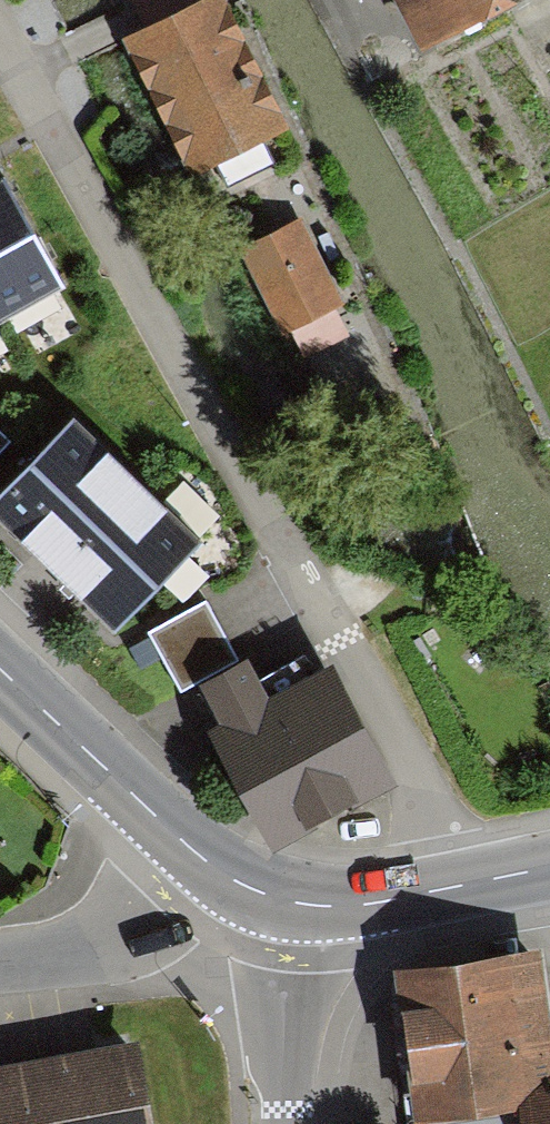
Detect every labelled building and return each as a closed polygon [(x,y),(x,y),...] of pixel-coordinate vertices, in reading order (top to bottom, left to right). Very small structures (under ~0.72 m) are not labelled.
[(431,52),(535,0),(406,0),(431,52)] [(233,7),(140,51),(198,176),(292,133),(233,7)] [(66,270),(4,161),(0,164),(0,307),(66,270)] [(315,245),(263,268),(299,349),(351,326),(315,245)] [(0,478),(0,505),(115,615),(203,525),(74,401),(0,478)] [(14,432),(0,416),(0,445),(14,432)] [(224,708),(209,716),(274,838),(402,770),(335,645),(269,680),(248,641),(201,666),(224,708)] [(411,985),(429,1123),(549,1123),(549,998),(546,966),(411,985)] [(0,1054),(0,1123),(156,1123),(139,1030),(0,1054)]
